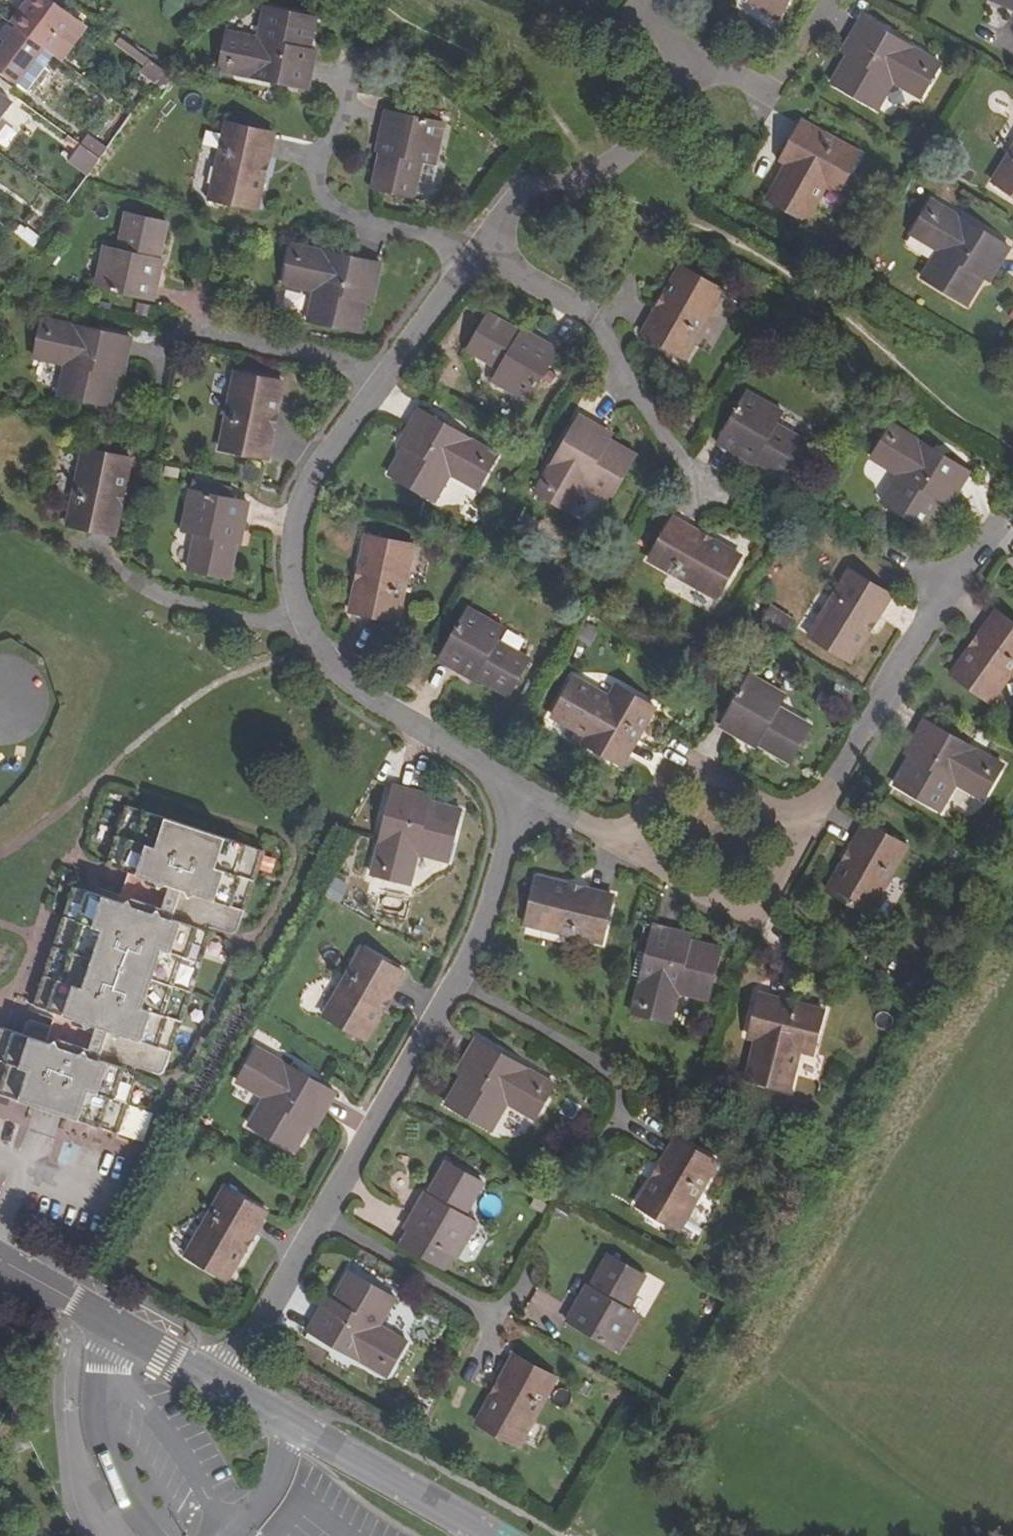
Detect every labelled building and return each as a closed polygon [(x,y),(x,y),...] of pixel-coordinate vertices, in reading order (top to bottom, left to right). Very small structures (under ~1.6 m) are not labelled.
[(67,10),(55,0),(34,0),(0,45),(0,70),(15,81),(67,10)] [(780,16),(789,0),(753,0),(780,16)] [(1012,10),(1012,0),(991,0),(1012,10)] [(303,56),(306,44),(312,15),(263,6),(257,34),(225,27),(219,56),(238,61),(236,71),(306,86),(312,58),(303,56)] [(943,61),(861,15),(839,51),(846,54),(830,83),(879,112),(895,86),(920,98),(943,61)] [(303,56),(312,58),(314,46),(306,44),(303,56)] [(216,67),(236,71),(238,61),(219,56),(216,67)] [(10,102),(0,95),(0,116),(10,102)] [(423,150),(437,153),(442,123),(384,110),(376,149),(380,150),(374,185),(414,194),(421,158),(423,150)] [(828,190),(839,195),(864,152),(799,118),(785,142),(793,145),(784,160),(762,196),(808,224),(828,190)] [(256,210),(271,134),(223,124),(209,200),(256,210)] [(94,153),(70,135),(61,149),(85,166),(94,153)] [(990,183),(1012,197),(1012,146),(990,183)] [(435,162),(437,153),(423,150),(421,158),(435,162)] [(992,284),(1012,249),(1012,247),(932,198),(910,235),(936,250),(920,277),(969,308),(986,281),(992,284)] [(115,256),(102,253),(96,284),(153,296),(161,255),(157,254),(165,220),(125,212),(118,246),(115,256)] [(23,225),(18,235),(39,245),(44,234),(23,225)] [(115,256),(118,246),(104,244),(102,253),(115,256)] [(307,261),(310,251),(291,247),(289,256),(307,261)] [(367,293),(373,294),(379,265),(310,251),(307,261),(289,256),(281,285),(314,292),(308,322),(359,333),(365,305),(367,293)] [(682,359),(719,291),(677,268),(640,335),(682,359)] [(504,375),(499,386),(527,403),(558,351),(523,331),(520,335),(488,316),(467,351),(495,369),(504,375)] [(57,332),(60,321),(41,317),(39,328),(57,332)] [(119,363),(128,364),(133,337),(60,321),(57,332),(39,328),(33,357),(64,363),(59,393),(110,404),(116,373),(119,363)] [(125,375),(128,364),(119,363),(116,373),(125,375)] [(489,380),(499,386),(504,375),(495,369),(489,380)] [(268,459),(282,383),(234,375),(221,450),(268,459)] [(767,416),(772,404),(747,390),(718,442),(753,463),(755,460),(788,479),(810,440),(775,421),(767,416)] [(767,416),(775,421),(781,409),(772,404),(767,416)] [(472,453),(477,443),(419,409),(404,435),(411,439),(406,448),(391,475),(432,498),(447,471),(474,487),(489,462),(472,453)] [(551,481),(542,498),(567,512),(583,484),(618,504),(643,459),(612,442),(603,436),(606,430),(577,414),(543,475),(551,481)] [(903,438),(908,430),(891,420),(886,428),(903,438)] [(903,438),(886,428),(872,452),(902,471),(887,497),(923,519),(939,493),(945,483),(950,487),(964,463),(908,430),(903,438)] [(616,436),(606,430),(603,436),(612,442),(616,436)] [(399,445),(406,448),(411,439),(404,435),(399,445)] [(472,453),(489,462),(494,453),(477,443),(472,453)] [(116,532),(131,458),(84,448),(69,522),(116,532)] [(533,493),(542,498),(551,481),(543,475),(533,493)] [(204,493),(207,483),(195,479),(192,490),(204,493)] [(198,526),(196,535),(189,567),(228,577),(238,542),(240,543),(249,504),(229,499),(232,489),(207,483),(204,493),(192,490),(191,489),(185,522),(198,526)] [(944,495),(950,487),(945,483),(939,493),(944,495)] [(738,554),(673,518),(649,559),(715,597),(738,554)] [(182,531),(196,535),(198,526),(185,522),(182,531)] [(397,619),(413,544),(367,534),(352,609),(397,619)] [(849,652),(889,587),(848,563),(808,629),(849,652)] [(768,604),(755,624),(777,638),(790,618),(768,604)] [(490,635),(496,624),(466,607),(437,659),(472,680),(475,675),(508,693),(529,657),(499,640),(490,635)] [(1012,673),(1012,623),(998,613),(954,676),(993,703),(1012,673)] [(490,635),(499,640),(505,629),(496,624),(490,635)] [(603,742),(598,750),(622,763),(652,711),(618,692),(611,703),(587,690),(590,685),(574,676),(553,713),(587,732),(603,742)] [(770,703),(776,693),(748,678),(720,728),(755,748),(758,744),(788,761),(808,725),(778,708),(770,703)] [(611,703),(618,692),(612,688),(607,695),(590,685),(587,690),(611,703)] [(770,703),(778,708),(784,697),(776,693),(770,703)] [(981,761),(987,753),(924,716),(910,739),(916,742),(909,754),(894,780),(937,807),(954,780),(982,796),(997,772),(981,761)] [(582,741),(598,750),(603,742),(587,732),(582,741)] [(903,750),(909,754),(916,742),(910,739),(903,750)] [(981,761),(997,772),(1003,762),(987,753),(981,761)] [(394,861),(389,879),(416,887),(424,858),(456,866),(470,815),(443,808),(428,804),(430,798),(404,790),(385,859),(394,861)] [(428,804),(443,808),(444,802),(430,798),(428,804)] [(215,928),(240,936),(268,852),(133,805),(114,863),(136,870),(125,901),(83,886),(43,1004),(62,1011),(57,1023),(40,1018),(33,1021),(28,1031),(3,1023),(0,1033),(0,1091),(118,1132),(140,1067),(167,1076),(215,928)] [(908,846),(868,821),(830,886),(869,910),(908,846)] [(380,876),(389,879),(394,861),(385,859),(380,876)] [(602,938),(613,894),(541,875),(530,919),(602,938)] [(644,992),(641,1011),(669,1018),(676,988),(708,995),(720,945),(688,938),(679,936),(679,929),(651,921),(636,991),(644,992)] [(679,936),(688,938),(689,931),(679,929),(679,936)] [(373,1040),(412,976),(368,951),(330,1016),(373,1040)] [(796,1037),(815,1042),(824,1005),(757,990),(751,1017),(762,1020),(758,1036),(750,1075),(792,1085),(797,1064),(790,1063),(796,1037)] [(644,992),(636,991),(632,1009),(641,1011),(644,992)] [(747,1034),(758,1036),(762,1020),(751,1017),(747,1034)] [(790,1063),(797,1064),(801,1046),(814,1048),(815,1042),(796,1037),(790,1063)] [(531,1083),(536,1074),(476,1039),(462,1061),(468,1064),(462,1076),(447,1103),(492,1129),(508,1102),(534,1117),(548,1092),(531,1083)] [(271,1065),(276,1057),(261,1049),(256,1056),(271,1065)] [(271,1065),(256,1056),(241,1082),(266,1098),(252,1125),(298,1151),(313,1122),(318,1113),(326,1118),(340,1094),(276,1057),(271,1065)] [(456,1072),(462,1076),(468,1064),(462,1061),(456,1072)] [(531,1083),(548,1092),(553,1083),(536,1074),(531,1083)] [(322,1126),(326,1118),(318,1113),(313,1122),(322,1126)] [(680,1227),(717,1159),(675,1135),(639,1204),(680,1227)] [(459,1219),(463,1213),(480,1179),(445,1161),(428,1194),(424,1191),(405,1227),(458,1255),(473,1228),(459,1219)] [(230,1280),(268,1211),(227,1188),(189,1256),(230,1280)] [(477,1220),(463,1213),(459,1219),(473,1228),(477,1220)] [(622,1315),(627,1307),(644,1274),(609,1253),(590,1287),(587,1286),(568,1321),(620,1350),(636,1323),(622,1315)] [(378,1360),(394,1368),(408,1341),(381,1327),(396,1299),(351,1275),(337,1302),(332,1312),(325,1307),(310,1334),(373,1369),(378,1360)] [(332,1312),(337,1302),(330,1299),(325,1307),(332,1312)] [(640,1315),(627,1307),(622,1315),(636,1323),(640,1315)] [(378,1360),(373,1369),(389,1378),(394,1368),(378,1360)] [(519,1450),(556,1383),(514,1360),(478,1426),(519,1450)]
